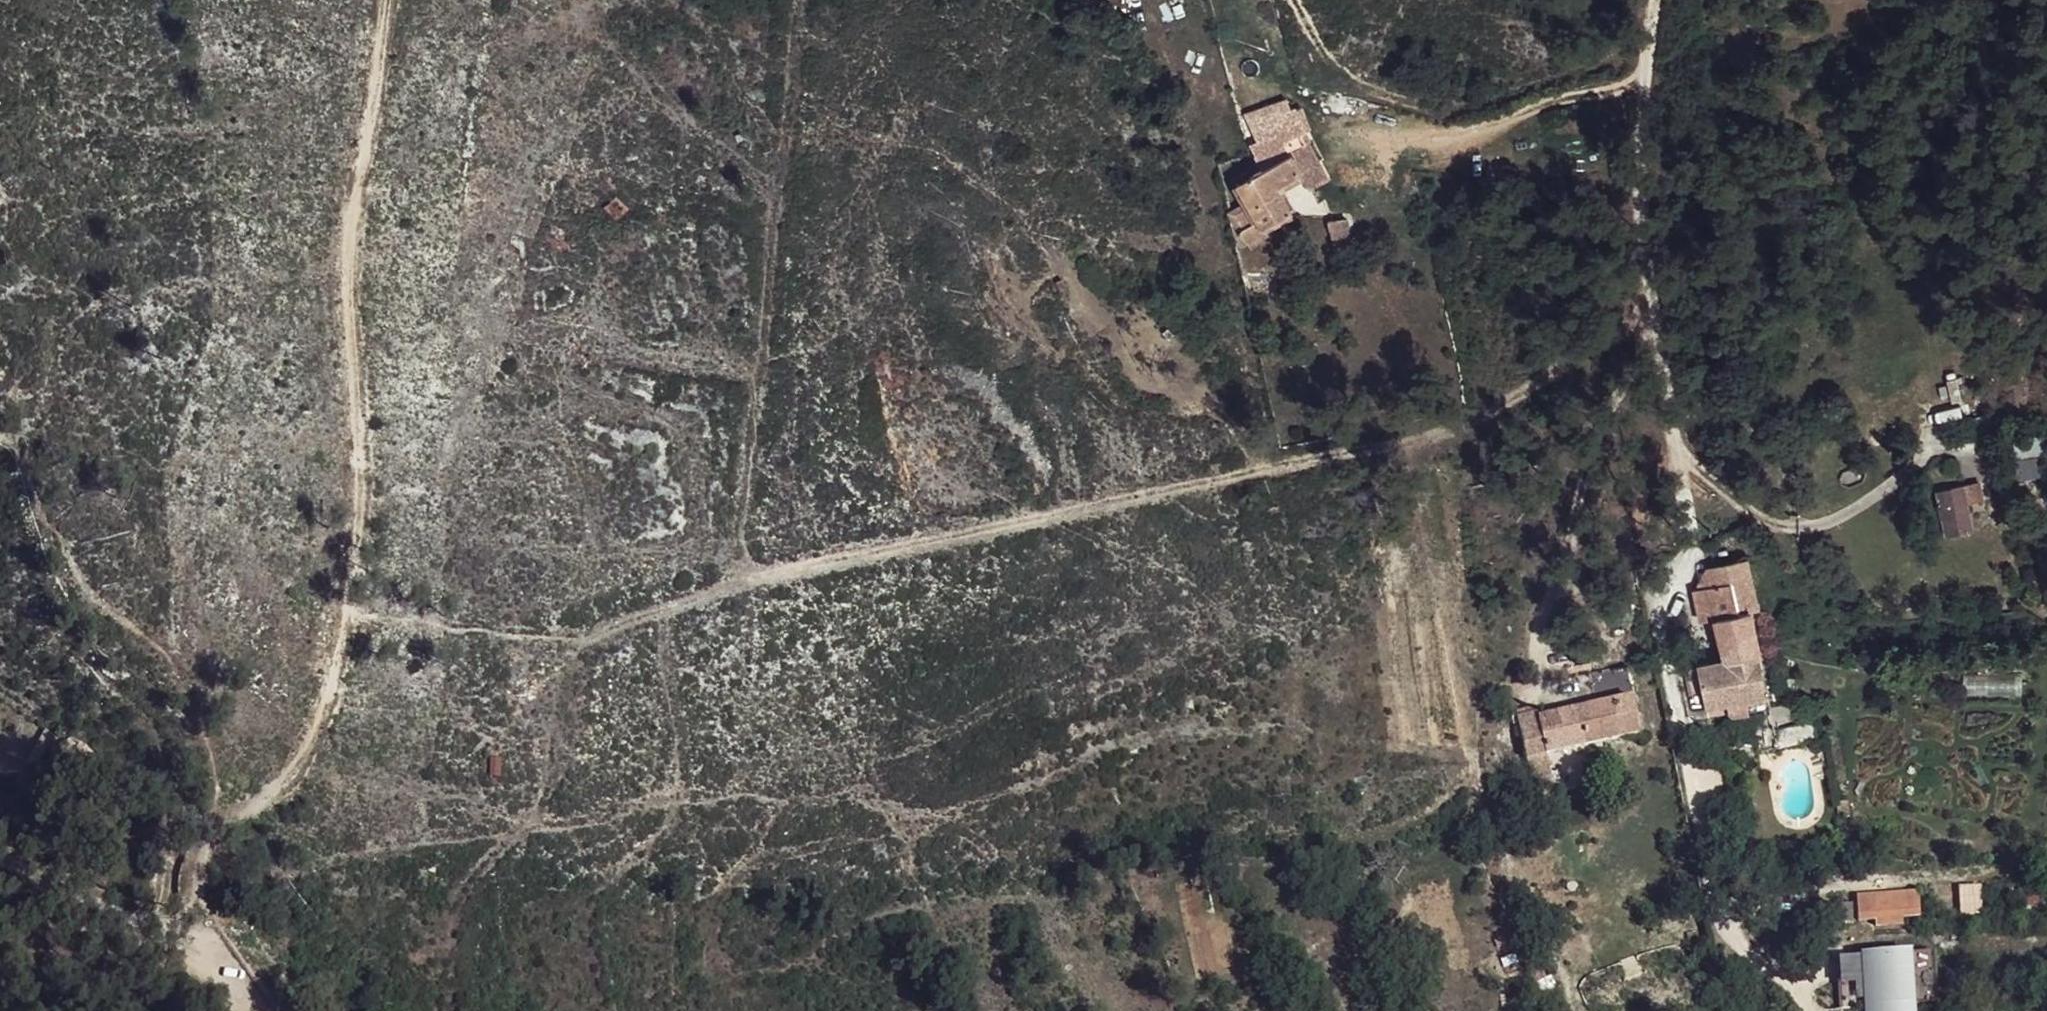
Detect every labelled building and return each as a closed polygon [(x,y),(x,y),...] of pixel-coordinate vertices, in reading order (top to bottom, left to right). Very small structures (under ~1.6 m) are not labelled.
[(1252,209),(1241,217),(1247,233),(1248,239),(1252,241),(1258,242),(1264,238),(1269,230),(1297,218),(1288,192),(1308,180),(1297,159),(1243,187),(1252,209)] [(1937,488),(1942,537),(1973,533),(1970,503),(1984,501),(1982,483),(1937,488)] [(1692,669),(1700,717),(1774,705),(1763,615),(1770,611),(1762,560),(1719,566),(1719,583),(1708,590),(1713,618),(1728,616),(1734,659),(1692,669)] [(1596,672),(1601,702),(1638,696),(1635,668),(1596,672)] [(1542,713),(1546,750),(1553,749),(1644,733),(1638,696),(1601,702),(1545,712),(1542,713)] [(1525,703),(1536,781),(1555,778),(1553,749),(1546,750),(1542,713),(1545,712),(1544,700),(1525,703)] [(1980,885),(1958,886),(1960,914),(1982,913),(1980,885)] [(1918,893),(1857,898),(1858,920),(1876,918),(1877,925),(1902,924),(1902,917),(1919,915),(1918,893)] [(1861,956),(1865,1010),(1915,1010),(1911,953),(1861,956)]
